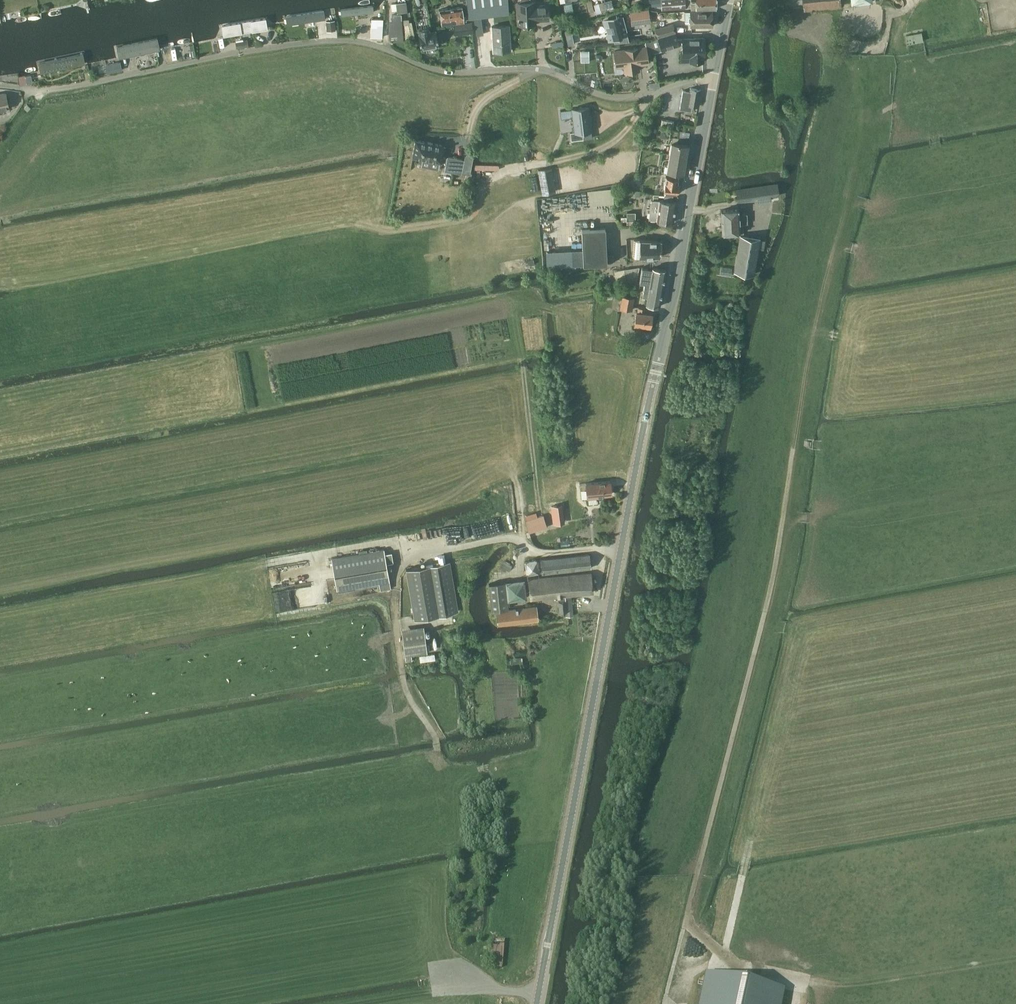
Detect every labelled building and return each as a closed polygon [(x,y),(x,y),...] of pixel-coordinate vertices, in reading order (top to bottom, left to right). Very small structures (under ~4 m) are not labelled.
[(468,18),(474,18),(476,35),(483,34),(481,17),(510,13),(509,0),(466,0),(468,18)] [(519,24),(535,23),(534,19),(548,19),(548,5),(534,5),(533,1),(531,2),(531,0),(520,0),(520,2),(517,2),(519,24)] [(590,16),(595,14),(592,0),(586,0),(590,16)] [(614,10),(611,0),(609,0),(605,1),(608,12),(614,10)] [(685,7),(684,0),(647,0),(647,4),(652,4),(652,5),(661,5),(661,9),(685,8),(685,7)] [(716,0),(695,0),(695,2),(691,2),(691,0),(684,0),(685,7),(691,7),(691,9),(713,8),(716,8),(716,0)] [(841,6),(841,0),(804,0),(805,9),(841,6)] [(601,13),(608,12),(605,1),(599,3),(601,13)] [(396,3),(391,4),(392,11),(397,10),(397,13),(407,11),(406,2),(396,3)] [(565,12),(573,11),(571,3),(563,5),(565,12)] [(339,8),(341,17),(373,13),(372,4),(339,8)] [(630,11),(632,25),(650,23),(648,6),(639,7),(640,10),(630,11)] [(462,7),(439,10),(441,26),(453,24),(464,23),(462,7)] [(286,14),(288,26),(325,20),(323,8),(286,14)] [(684,11),(685,21),(690,21),(690,26),(712,26),(711,11),(684,11)] [(403,42),(402,20),(401,15),(391,16),(391,21),(389,21),(390,43),(403,42)] [(625,16),(606,21),(610,39),(614,38),(615,43),(630,42),(628,32),(629,32),(625,16)] [(221,24),(223,37),(270,29),(268,17),(221,24)] [(372,18),(370,37),(382,38),(383,19),(372,18)] [(335,30),(334,20),(326,21),(327,31),(335,30)] [(453,24),(455,35),(473,33),(472,22),(464,23),(453,24)] [(655,28),(658,37),(675,32),(673,23),(655,28)] [(492,52),(511,51),(510,25),(491,25),(492,52)] [(436,30),(429,31),(428,26),(417,29),(421,49),(439,45),(436,30)] [(906,35),(908,44),(924,40),(922,32),(906,35)] [(658,38),(651,39),(653,53),(662,50),(679,45),(682,45),(682,50),(681,51),(681,61),(690,61),(702,61),(702,55),(704,55),(704,38),(682,38),(677,39),(675,33),(658,38)] [(121,42),(124,57),(164,49),(161,35),(121,42)] [(247,39),(235,41),(237,48),(248,46),(247,39)] [(646,46),(614,51),(616,66),(621,66),(625,68),(625,71),(629,71),(630,72),(634,71),(635,70),(639,69),(638,65),(641,62),(647,61),(647,62),(648,62),(647,54),(653,53),(651,39),(645,41),(646,46)] [(42,57),(44,71),(87,63),(84,49),(42,57)] [(122,69),(120,61),(106,64),(108,73),(122,69)] [(697,106),(700,89),(690,87),(689,91),(683,90),(680,108),(691,110),(692,105),(697,106)] [(9,109),(6,92),(0,93),(0,111),(9,109)] [(572,109),(575,132),(570,132),(571,140),(583,139),(582,131),(591,130),(589,107),(572,109)] [(674,121),(662,118),(660,125),(672,128),(674,121)] [(667,167),(667,168),(683,171),(689,138),(672,136),(669,154),(667,167)] [(445,145),(415,140),(412,156),(442,162),(445,145)] [(443,156),(442,161),(446,162),(444,170),(461,174),(464,159),(447,156),(447,157),(443,156)] [(556,192),(551,167),(538,170),(542,194),(556,192)] [(663,189),(678,192),(679,183),(677,182),(678,176),(666,174),(663,189)] [(643,186),(659,189),(661,179),(644,176),(643,186)] [(560,193),(584,189),(583,184),(559,188),(560,193)] [(780,195),(779,185),(738,191),(739,201),(759,198),(759,201),(773,199),(772,196),(780,195)] [(613,187),(588,187),(588,202),(613,202),(613,187)] [(650,218),(672,222),(676,202),(660,199),(660,200),(653,199),(650,218)] [(723,210),(723,233),(743,232),(742,223),(748,223),(747,213),(738,214),(738,209),(723,210)] [(635,210),(627,210),(627,223),(632,223),(632,219),(635,219),(635,210)] [(582,228),(576,229),(576,230),(576,245),(582,245),(583,249),(583,264),(607,262),(613,262),(612,254),(607,254),(605,227),(582,228)] [(734,271),(754,274),(758,247),(763,248),(765,239),(740,235),(734,271)] [(662,241),(634,238),(632,254),(660,256),(662,241)] [(636,282),(640,266),(614,270),(617,282),(636,282)] [(645,283),(645,281),(663,285),(666,269),(652,267),(652,269),(647,268),(642,267),(639,282),(645,283)] [(646,303),(660,306),(663,285),(645,281),(645,283),(643,295),(647,296),(646,303)] [(620,308),(632,310),(635,297),(623,295),(620,308)] [(634,323),(650,325),(652,312),(645,311),(646,307),(638,306),(637,309),(636,309),(634,323)] [(587,440),(587,447),(607,445),(607,439),(587,440)] [(596,482),(585,484),(586,498),(597,497),(597,494),(612,493),(610,480),(596,482)] [(553,506),(551,506),(553,524),(564,522),(562,505),(553,506)] [(529,532),(547,526),(544,514),(526,520),(529,532)] [(384,549),(331,558),(337,589),(379,582),(380,589),(391,587),(389,580),(384,549)] [(542,573),(591,567),(589,553),(540,558),(542,573)] [(527,573),(540,572),(538,558),(526,559),(527,573)] [(450,561),(426,565),(406,569),(415,619),(435,615),(458,611),(450,561)] [(570,593),(593,591),(591,572),(528,579),(530,598),(557,595),(559,611),(566,610),(566,615),(573,614),(570,593)] [(491,610),(508,608),(505,581),(488,583),(491,610)] [(498,623),(538,618),(536,605),(497,609),(498,623)] [(424,630),(402,633),(406,661),(412,660),(411,654),(427,652),(424,630)] [(435,653),(419,655),(420,661),(435,659),(435,653)] [(489,965),(502,967),(505,940),(491,938),(489,965)] [(785,989),(713,974),(706,972),(705,974),(700,1001),(699,1003),(782,1003),(785,989)]
